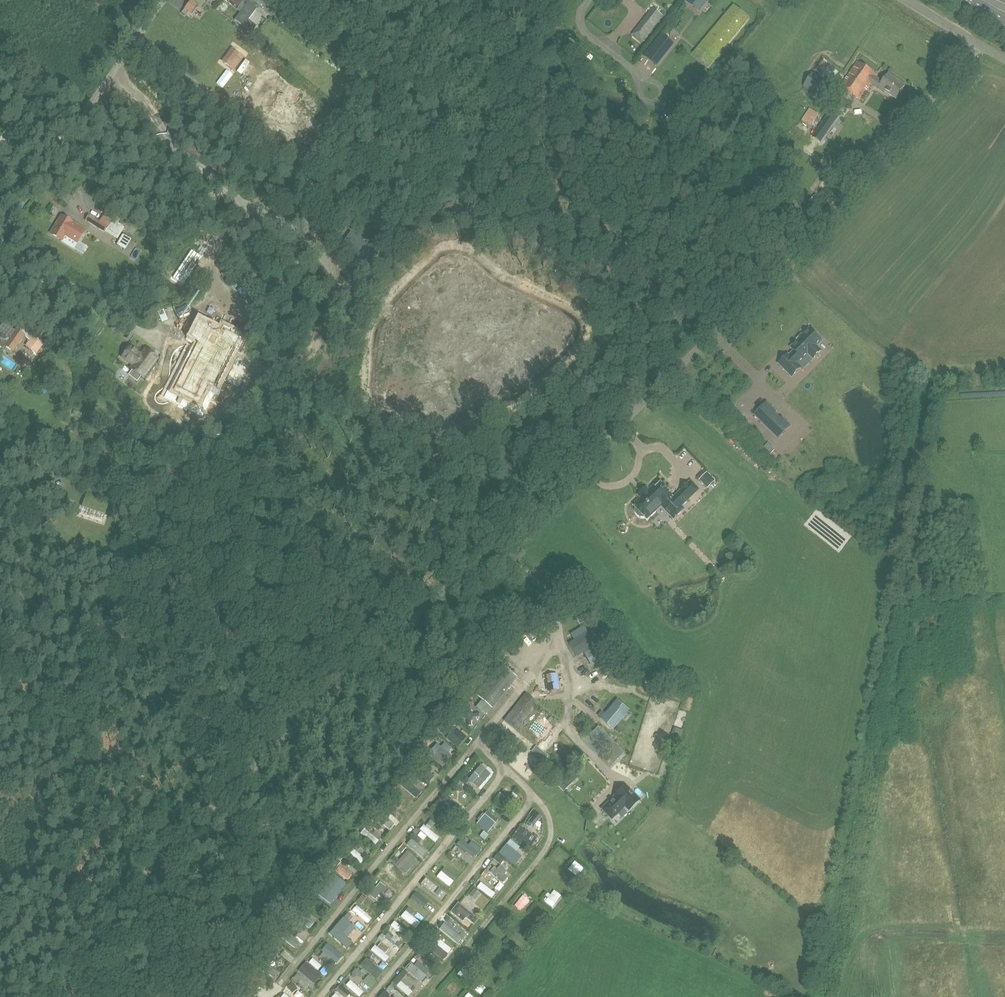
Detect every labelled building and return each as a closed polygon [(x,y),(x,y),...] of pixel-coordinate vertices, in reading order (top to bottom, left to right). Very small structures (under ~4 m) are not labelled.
[(240,12),(235,20),(252,33),(256,27),(248,21),(257,9),(248,2),(250,0),(224,0),(240,12)] [(685,1),(697,11),(706,0),(685,0),(685,1)] [(284,15),(291,5),(287,2),(280,12),(284,15)] [(653,9),(641,25),(650,32),(662,16),(653,9)] [(651,47),(665,57),(674,45),(661,35),(651,47)] [(223,63),(234,71),(244,57),(234,49),(223,63)] [(268,56),(265,60),(277,71),(281,67),(268,56)] [(896,98),(905,85),(888,74),(882,82),(875,77),(876,75),(857,62),(840,86),(859,99),(871,83),(879,89),(880,87),(896,98)] [(821,98),(831,84),(813,72),(803,86),(821,98)] [(801,121),(811,126),(819,114),(809,109),(801,121)] [(833,109),(827,116),(835,121),(840,114),(833,109)] [(819,128),(813,137),(820,142),(826,134),(819,128)] [(109,226),(89,214),(86,220),(105,232),(109,226)] [(74,247),(77,242),(85,230),(62,216),(52,234),(62,240),(74,247)] [(113,240),(124,246),(129,239),(118,232),(113,240)] [(209,324),(198,319),(189,336),(198,342),(190,358),(195,361),(181,388),(196,395),(203,381),(216,387),(235,349),(241,352),(248,338),(222,325),(220,329),(217,328),(216,330),(208,326),(209,324)] [(5,345),(13,351),(24,334),(16,329),(15,331),(3,323),(0,327),(0,346),(3,348),(5,345)] [(822,341),(810,329),(791,348),(795,351),(789,356),(788,355),(779,364),(792,377),(801,368),(797,364),(802,358),(803,360),(809,354),(813,359),(821,351),(817,346),(822,341)] [(26,341),(15,359),(23,364),(34,346),(26,341)] [(44,365),(53,355),(42,346),(34,356),(44,365)] [(141,376),(143,378),(158,358),(145,348),(141,354),(130,346),(122,357),(133,365),(130,368),(133,370),(129,375),(137,381),(141,376)] [(156,370),(147,378),(145,376),(137,383),(144,390),(161,375),(156,370)] [(155,390),(160,393),(169,379),(164,376),(155,390)] [(775,413),(777,412),(767,402),(754,414),(778,439),(791,426),(782,417),(780,418),(775,413)] [(708,484),(716,477),(709,470),(701,476),(708,484)] [(662,504),(671,514),(674,517),(683,509),(680,506),(689,498),(697,491),(690,484),(682,491),(674,499),(670,496),(671,496),(661,485),(657,490),(654,487),(649,491),(648,490),(641,496),(642,498),(635,505),(637,507),(636,508),(636,510),(636,512),(637,514),(639,515),(640,516),(643,516),(644,516),(645,515),(647,518),(655,510),(662,504)] [(107,507),(110,500),(87,492),(85,500),(82,507),(105,515),(107,507)] [(929,587),(930,576),(910,574),(909,585),(929,587)] [(574,641),(569,644),(577,656),(582,653),(587,649),(589,652),(585,654),(592,665),(606,656),(599,645),(597,647),(588,632),(574,641)] [(502,664),(476,695),(491,708),(517,677),(502,664)] [(555,676),(549,677),(550,685),(548,685),(549,689),(557,688),(555,676)] [(525,695),(504,720),(516,730),(537,705),(525,695)] [(471,704),(467,709),(481,722),(485,717),(471,704)] [(644,713),(625,707),(616,733),(635,740),(644,713)] [(541,759),(545,754),(536,747),(532,752),(541,759)] [(618,747),(614,752),(619,757),(623,753),(618,747)] [(446,750),(443,755),(437,750),(433,755),(444,764),(452,754),(446,750)] [(481,766),(473,783),(484,789),(493,772),(481,766)] [(406,789),(418,799),(422,794),(410,783),(406,789)] [(629,809),(639,799),(625,785),(615,795),(616,796),(603,809),(612,818),(625,805),(629,809)] [(452,820),(457,816),(447,802),(442,806),(452,820)] [(365,827),(369,831),(376,824),(371,820),(365,827)] [(463,842),(472,849),(481,838),(472,831),(463,842)] [(425,858),(430,853),(416,839),(411,845),(425,858)] [(561,845),(553,854),(563,861),(570,853),(561,845)] [(351,846),(347,850),(363,864),(367,859),(351,846)] [(510,850),(506,854),(517,865),(521,860),(510,850)] [(409,873),(419,859),(409,851),(398,865),(409,873)] [(455,855),(451,860),(461,869),(466,864),(455,855)] [(385,869),(379,875),(392,887),(397,882),(385,869)] [(352,881),(355,875),(346,871),(343,876),(352,881)] [(500,885),(502,879),(495,876),(493,882),(500,885)] [(426,879),(421,884),(440,899),(444,893),(426,879)] [(478,886),(495,897),(499,892),(481,881),(478,886)] [(537,893),(544,887),(539,881),(532,888),(537,893)] [(329,883),(326,889),(340,896),(343,890),(329,883)] [(371,892),(379,903),(385,899),(380,892),(387,887),(384,883),(371,892)] [(525,910),(535,898),(529,893),(519,905),(525,910)] [(318,897),(314,902),(326,913),(330,908),(318,897)] [(369,918),(372,912),(355,904),(352,910),(369,918)] [(463,916),(468,910),(461,904),(456,910),(463,916)] [(315,929),(318,922),(301,913),(297,920),(315,929)] [(357,916),(354,920),(362,926),(365,922),(357,916)] [(399,930),(403,925),(395,920),(392,925),(399,930)] [(451,920),(446,934),(462,940),(467,926),(451,920)] [(350,947),(354,942),(338,928),(334,933),(350,947)] [(282,936),(298,949),(304,942),(287,930),(282,936)] [(437,937),(430,944),(443,956),(450,948),(437,937)] [(387,962),(392,957),(377,944),(373,949),(387,962)] [(321,954),(327,961),(331,959),(325,951),(321,954)] [(313,959),(317,967),(325,963),(321,955),(313,959)] [(379,957),(376,961),(382,967),(386,963),(379,957)] [(307,961),(301,969),(317,983),(324,975),(307,961)] [(262,986),(267,975),(253,969),(248,979),(262,986)] [(414,975),(411,980),(418,984),(421,980),(414,975)] [(361,996),(366,992),(352,979),(347,984),(361,996)] [(411,996),(415,992),(402,980),(398,984),(411,996)] [(303,988),(297,986),(291,996),(298,996),(303,988)]
